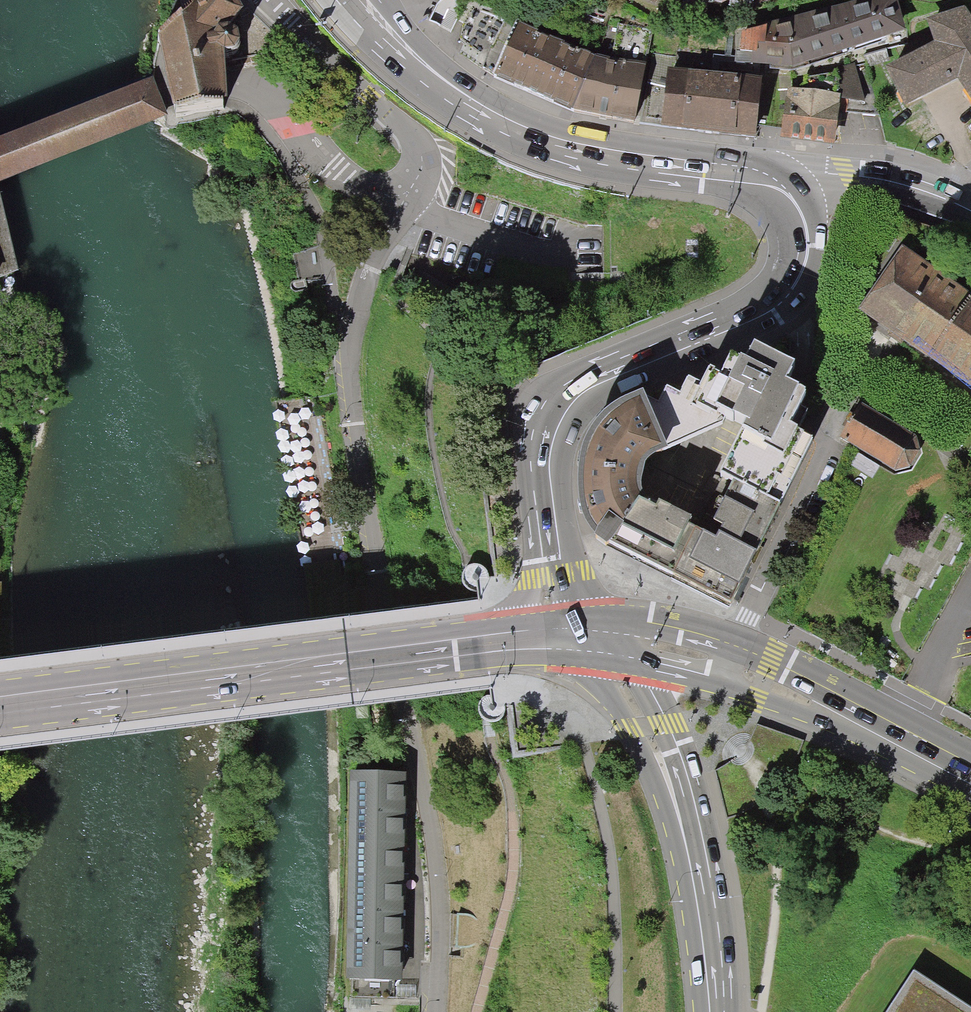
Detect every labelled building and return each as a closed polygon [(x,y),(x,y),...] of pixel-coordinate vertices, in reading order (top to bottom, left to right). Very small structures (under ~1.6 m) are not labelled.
[(225,55),(234,53),(240,44),(238,35),(238,27),(234,23),(244,12),(237,0),(192,0),(182,11),(158,31),(164,61),(171,94),(175,117),(223,108),(223,96),(227,96),(226,84),(225,55)] [(715,63),(791,71),(906,33),(897,0),(869,0),(719,37),(715,63)] [(927,20),(935,44),(885,67),(903,106),(958,80),(970,101),(970,18),(963,6),(927,20)] [(519,23),(493,75),(572,110),(633,120),(646,64),(596,55),(519,23)] [(781,136),(835,142),(841,97),(865,100),(856,62),(794,79),(794,88),(788,87),(781,136)] [(651,65),(645,121),(752,134),(759,78),(651,65)] [(899,250),(858,311),(888,331),(970,387),(970,298),(899,250)] [(581,498),(585,522),(594,533),(605,545),(633,562),(731,608),(754,560),(759,550),(813,435),(790,419),(806,386),(786,375),(795,358),(755,338),(746,355),(732,348),(726,363),(719,371),(709,365),(700,381),(687,375),(680,391),(667,385),(659,398),(643,389),(613,402),(594,419),(587,435),(582,452),(581,459),(579,473),(581,498)] [(851,419),(840,437),(892,471),(910,466),(920,452),(913,434),(861,403),(851,419)] [(405,794),(405,775),(350,775),(348,996),(395,996),(395,981),(403,981),(403,957),(404,924),(404,892),(404,857),(405,824),(405,794)] [(468,915),(459,915),(458,946),(468,946),(478,940),(477,921),(468,915)] [(913,970),(886,1011),(970,1011),(970,1008),(913,970)]
